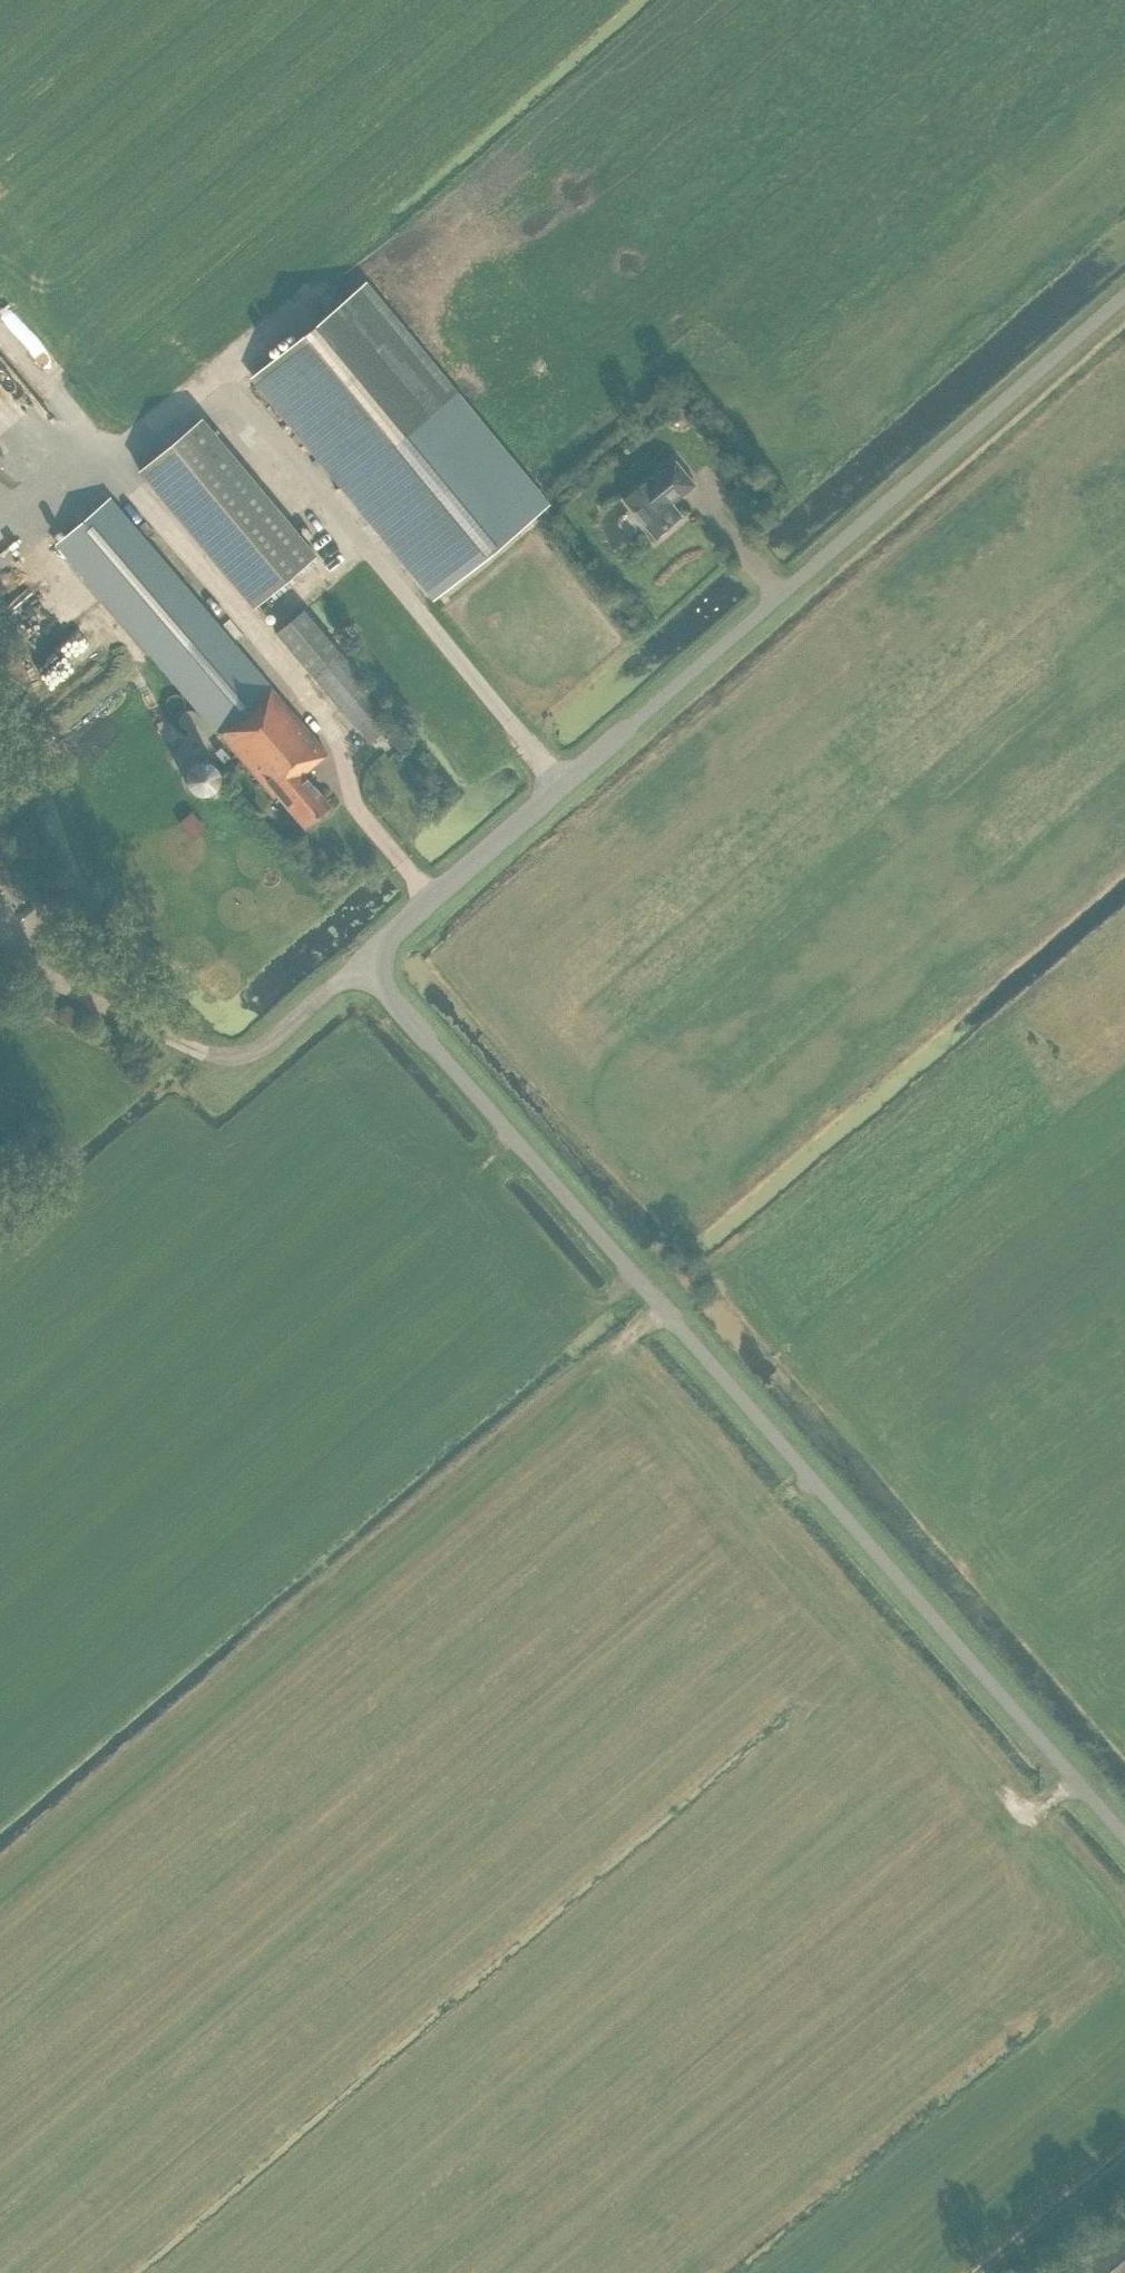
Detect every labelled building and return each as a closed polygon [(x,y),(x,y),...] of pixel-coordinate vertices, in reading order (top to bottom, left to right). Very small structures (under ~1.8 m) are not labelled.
[(547,507),(363,284),(253,375),(324,462),(322,464),(434,600),(547,507)] [(10,352),(0,341),(0,361),(10,352)] [(138,469),(253,607),(315,556),(200,417),(138,469)] [(625,499),(656,537),(683,515),(673,503),(696,484),(677,460),(653,479),(652,477),(625,499)] [(109,500),(55,546),(272,800),(275,797),(303,829),(328,807),(301,775),(326,753),(109,500)] [(300,530),(314,552),(330,541),(315,520),(300,530)] [(357,728),(368,742),(388,726),(377,712),(383,707),(302,610),(275,633),(355,730),(357,728)] [(395,725),(386,732),(398,747),(407,740),(395,725)] [(178,824),(189,840),(207,828),(197,812),(178,824)] [(1092,2250),(1112,2272),(1124,2272),(1124,2223),(1092,2250)] [(1092,2250),(1065,2272),(1112,2272),(1092,2250)]
